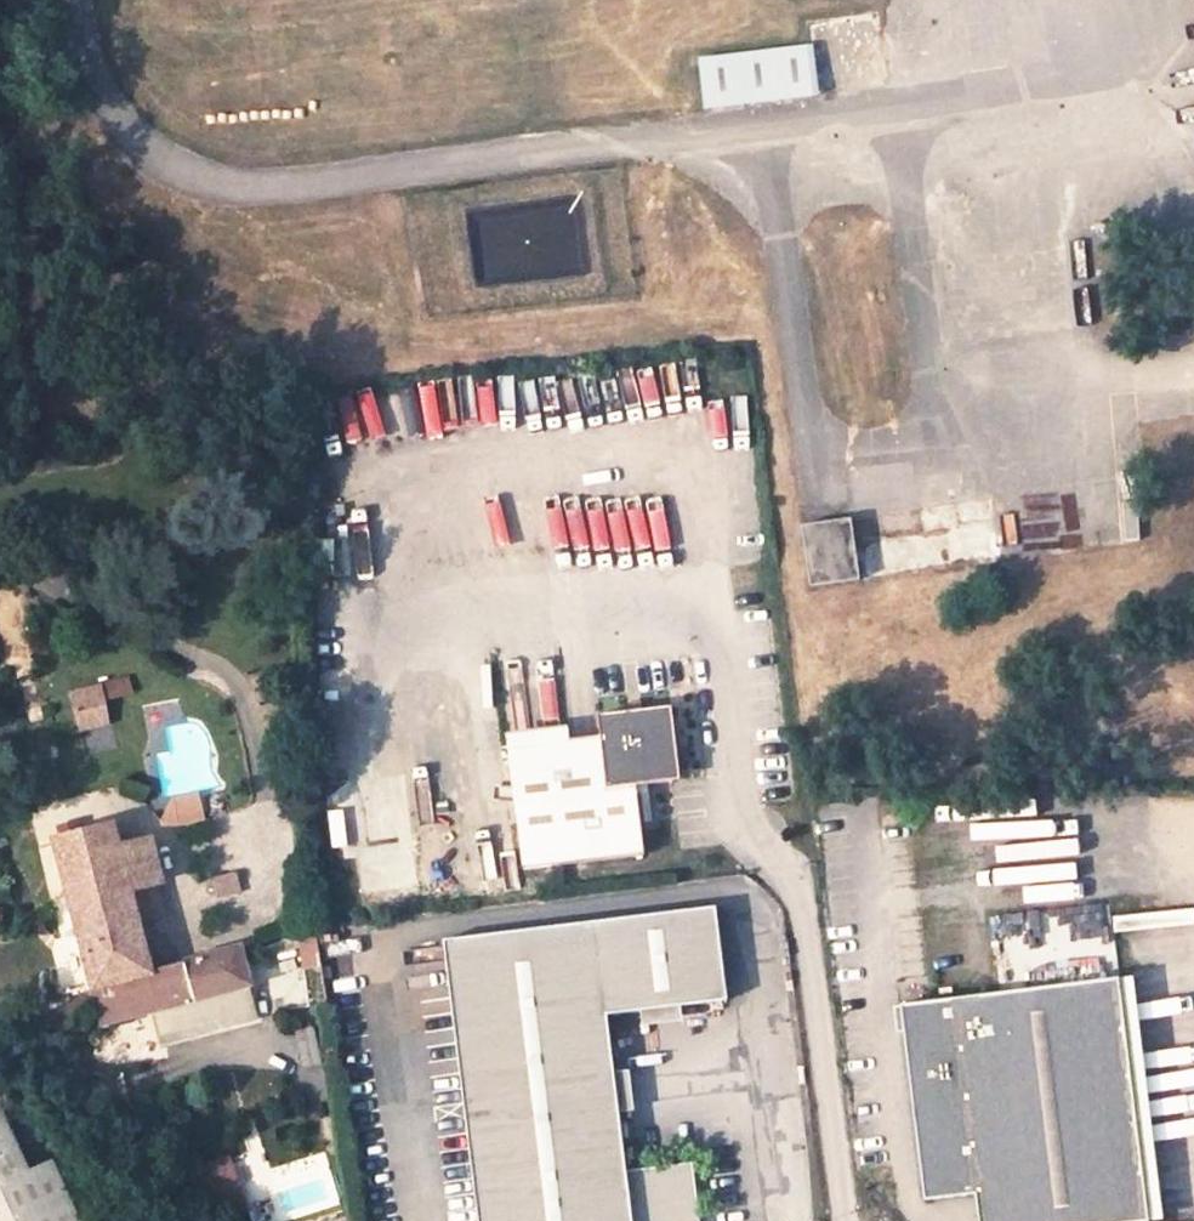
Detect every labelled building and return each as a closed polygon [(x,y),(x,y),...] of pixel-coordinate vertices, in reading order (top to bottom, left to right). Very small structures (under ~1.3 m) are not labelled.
[(819,46),(703,54),(707,106),(823,98),(819,46)] [(852,519),(804,526),(812,586),(859,580),(852,519)] [(863,542),(867,579),(992,563),(987,526),(863,542)] [(131,674),(100,682),(103,696),(135,688),(131,674)] [(62,692),(68,715),(100,707),(105,706),(103,696),(100,682),(99,681),(62,692)] [(100,707),(68,715),(71,729),(103,721),(100,707)] [(608,738),(517,749),(531,867),(651,853),(645,784),(687,780),(688,778),(696,771),(690,722),(679,715),(613,722),(608,729),(608,738)] [(531,867),(517,749),(488,752),(501,871),(531,867)] [(166,799),(168,825),(207,823),(205,796),(166,799)] [(60,837),(78,832),(75,821),(57,826),(60,837)] [(84,956),(92,986),(152,970),(140,922),(133,893),(156,887),(164,885),(152,839),(121,847),(114,823),(78,832),(60,837),(54,838),(84,956)] [(233,873),(213,878),(218,896),(238,891),(233,873)] [(140,922),(163,916),(156,887),(133,893),(140,922)] [(597,1022),(639,1018),(680,1012),(724,1008),(712,909),(442,943),(477,1220),(688,1220),(683,1173),(615,1178),(603,1083),(597,1022)] [(250,984),(241,948),(152,970),(92,986),(103,1022),(153,1010),(246,985),(250,984)] [(52,979),(56,995),(92,986),(84,956),(69,959),(72,973),(52,979)] [(898,1008),(923,1204),(974,1197),(978,1220),(1146,1220),(1114,980),(898,1008)] [(162,1041),(254,1018),(246,985),(153,1010),(162,1041)] [(52,1162),(29,1173),(0,1110),(0,1220),(79,1220),(52,1162)]
